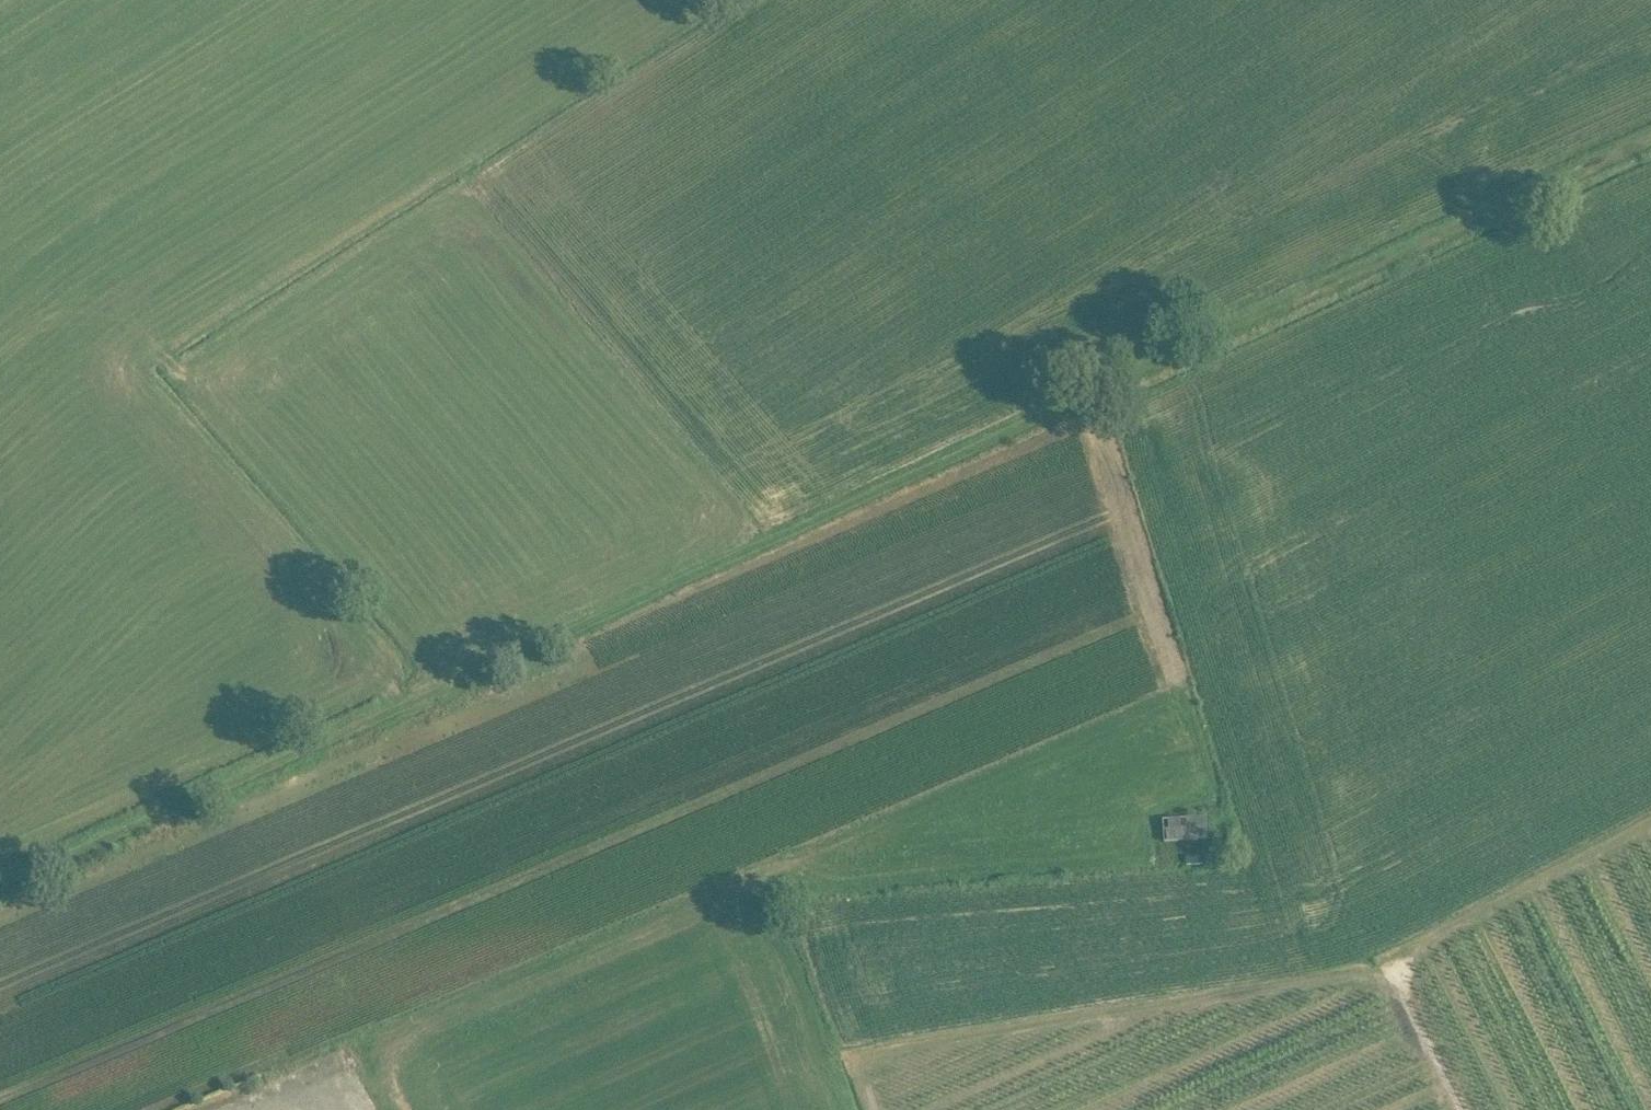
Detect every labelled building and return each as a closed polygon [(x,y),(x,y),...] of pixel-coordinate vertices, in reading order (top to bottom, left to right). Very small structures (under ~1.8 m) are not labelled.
[(1163,820),(1164,843),(1208,841),(1207,818),(1163,820)]
